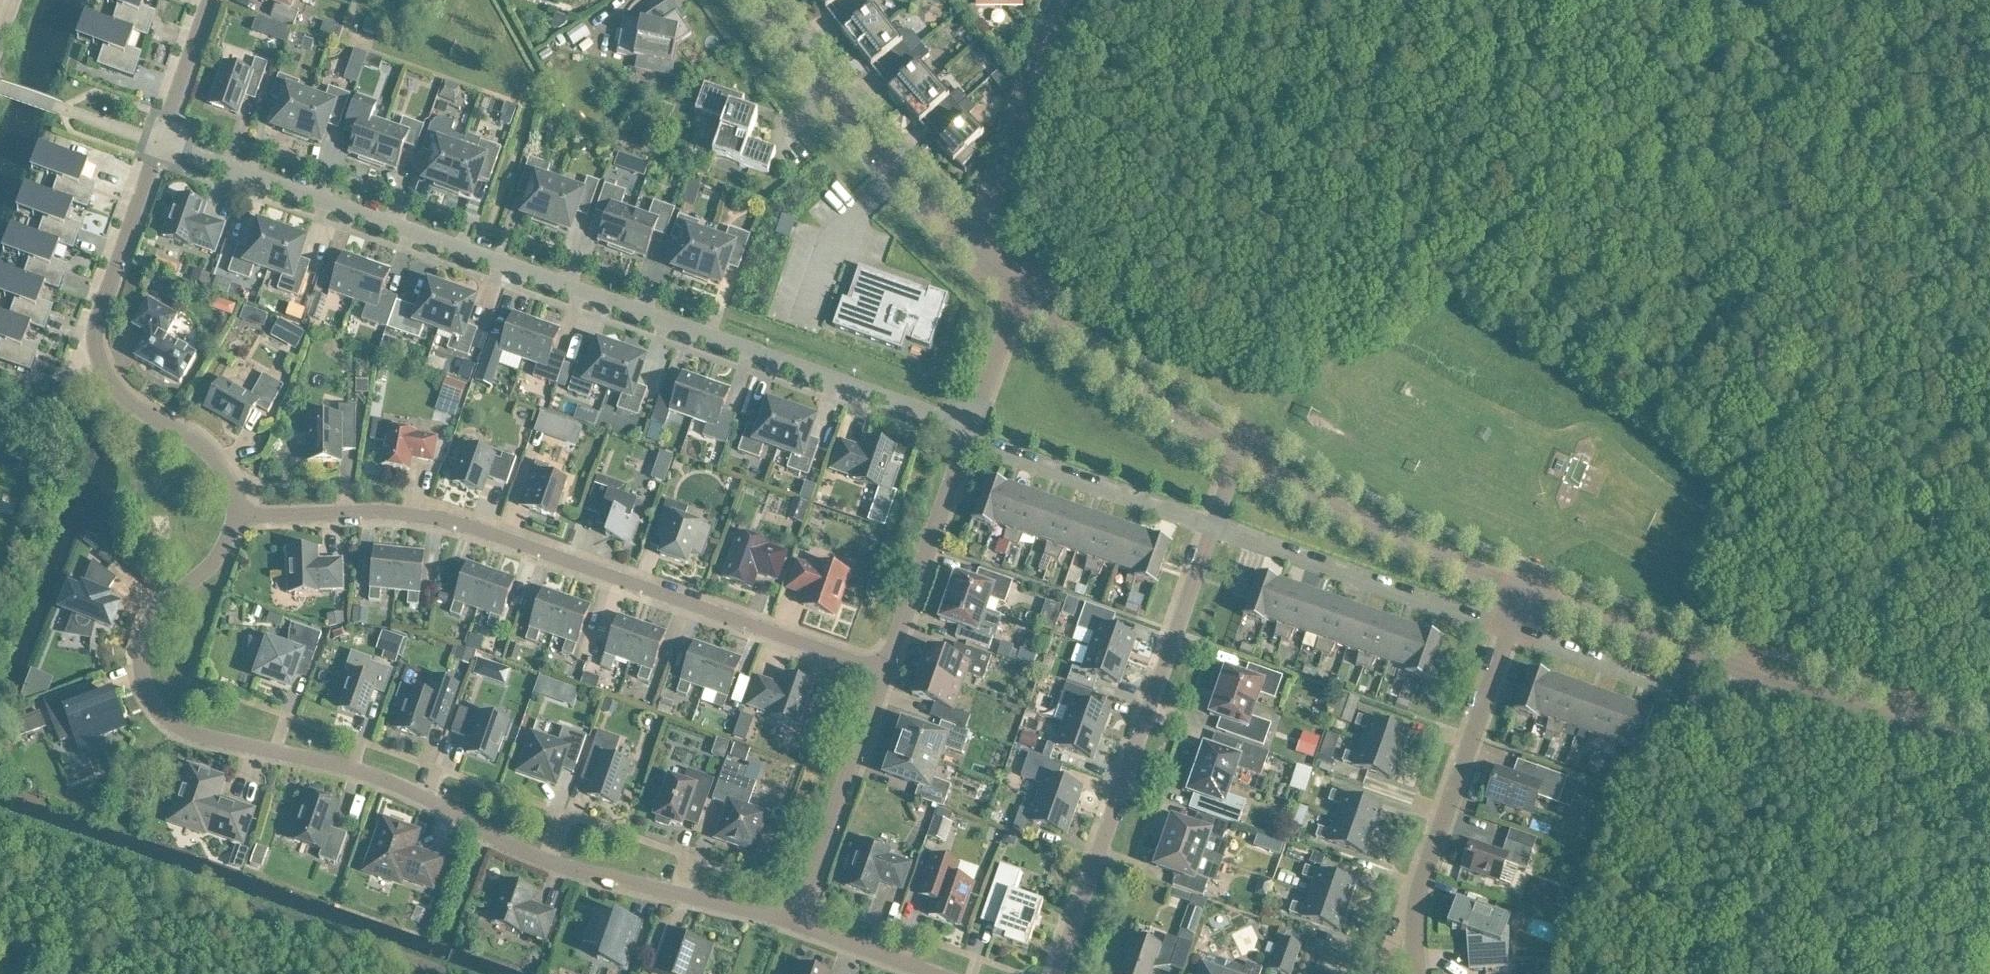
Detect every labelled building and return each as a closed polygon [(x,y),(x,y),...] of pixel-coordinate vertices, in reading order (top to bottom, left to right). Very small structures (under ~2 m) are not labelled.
[(145,0),(110,0),(120,3),(112,25),(112,26),(134,33),(133,34),(148,40),(153,25),(148,23),(152,12),(142,9),(145,0)] [(294,0),(257,0),(275,6),(271,18),(295,26),(299,14),(290,11),(294,0)] [(828,13),(829,12),(827,11),(842,0),(818,0),(828,13)] [(867,0),(865,0),(859,5),(867,15),(845,33),(843,32),(842,32),(858,52),(889,27),(872,6),(867,0)] [(943,0),(925,0),(944,25),(956,15),(943,0)] [(128,50),(133,34),(134,33),(112,26),(112,25),(86,15),(86,17),(94,20),(87,37),(106,44),(97,67),(134,80),(139,66),(134,64),(137,53),(128,50)] [(655,30),(624,23),(617,56),(648,62),(647,68),(671,73),(676,47),(692,37),(677,15),(655,30)] [(567,20),(556,16),(551,28),(559,31),(565,27),(567,20)] [(375,37),(379,26),(368,22),(364,33),(375,37)] [(284,46),(290,31),(267,23),(262,38),(284,46)] [(320,39),(338,45),(343,31),(325,24),(320,39)] [(904,61),(921,47),(920,47),(921,46),(912,34),(893,33),(889,27),(858,52),(873,71),(874,71),(873,69),(895,51),(904,61)] [(310,53),(314,44),(304,41),(301,50),(310,53)] [(935,82),(919,65),(929,57),(921,47),(904,61),(913,72),(891,91),(890,89),(888,90),(905,109),(935,82)] [(357,86),(366,61),(361,60),(360,61),(351,58),(349,59),(348,61),(345,60),(338,79),(357,86)] [(259,93),(268,66),(256,61),(251,74),(225,65),(210,107),(238,117),(247,89),(259,93)] [(296,140),(311,99),(297,94),(300,84),(279,77),(271,99),(282,104),(273,129),(285,133),(284,136),(296,140)] [(958,92),(949,99),(935,82),(905,109),(921,127),(922,127),(920,125),(942,106),(951,116),(958,110),(957,109),(966,101),(958,92)] [(455,104),(461,89),(445,83),(440,98),(455,104)] [(705,88),(696,113),(724,124),(713,157),(768,176),(776,154),(749,145),(758,119),(741,113),(745,102),(705,88)] [(341,124),(350,97),(330,90),(325,104),(311,99),(296,140),(308,144),(309,142),(320,146),(329,120),(341,124)] [(371,167),(386,125),(372,120),(377,106),(356,99),(347,126),(358,130),(349,156),(361,160),(360,162),(371,167)] [(510,128),(517,111),(507,107),(500,124),(510,128)] [(973,146),(984,136),(958,110),(951,116),(961,126),(940,146),(938,144),(938,145),(966,174),(966,173),(962,169),(980,153),(973,146)] [(447,193),(465,141),(454,137),(452,133),(455,125),(442,120),(441,122),(439,121),(436,122),(435,124),(433,126),(432,125),(422,152),(423,153),(420,162),(430,166),(424,182),(436,186),(435,189),(447,193)] [(416,151),(424,128),(403,121),(400,130),(386,125),(371,167),(383,171),(384,168),(396,172),(405,147),(416,151)] [(492,177),(501,150),(466,138),(465,141),(447,193),(459,197),(460,195),(471,199),(480,173),(492,177)] [(89,165),(89,164),(40,147),(39,148),(48,151),(41,169),(60,175),(52,197),(52,198),(73,205),(73,206),(88,211),(93,197),(88,195),(91,184),(82,181),(88,165),(89,165)] [(631,161),(619,156),(614,169),(626,174),(631,161)] [(545,228),(560,186),(546,181),(551,167),(530,160),(520,187),(532,191),(522,217),(534,221),(534,224),(545,228)] [(637,170),(649,175),(652,165),(641,160),(637,170)] [(590,212),(599,184),(588,180),(583,194),(560,186),(545,228),(557,232),(558,229),(570,233),(579,208),(590,212)] [(688,185),(682,204),(693,208),(700,189),(688,185)] [(621,254),(635,213),(621,208),(626,194),(605,186),(596,214),(607,218),(598,243),(610,248),(609,250),(621,254)] [(68,222),(73,206),(73,205),(52,198),(52,197),(26,187),(25,189),(33,192),(27,209),(45,216),(38,237),(38,238),(59,246),(59,247),(74,252),(79,238),(74,236),(77,225),(68,222)] [(202,219),(206,207),(178,198),(163,239),(191,249),(192,247),(214,255),(224,227),(202,219)] [(665,238),(675,211),(654,204),(649,218),(635,213),(621,254),(632,258),(633,256),(645,260),(654,234),(665,238)] [(696,281),(710,239),(696,234),(700,225),(679,217),(671,240),(682,244),(673,270),(685,274),(684,277),(696,281)] [(791,243),(797,226),(785,221),(778,239),(791,243)] [(269,273),(283,231),(271,227),(270,230),(259,226),(250,251),(238,247),(229,275),(250,282),(255,268),(269,273)] [(54,262),(59,247),(59,246),(38,238),(38,237),(11,228),(11,229),(19,232),(13,250),(31,257),(24,278),(23,279),(45,286),(45,287),(59,293),(65,278),(59,276),(63,265),(54,262)] [(741,265),(750,237),(729,230),(724,244),(710,239),(696,281),(707,285),(708,282),(720,286),(729,261),(741,265)] [(297,268),(306,242),(294,238),(295,235),(283,231),(269,273),(283,278),(278,292),(299,299),(308,272),(297,268)] [(353,303),(367,264),(343,256),(330,294),(353,303)] [(382,296),(390,272),(367,264),(353,303),(366,307),(361,322),(385,330),(396,301),(382,296)] [(45,287),(45,286),(23,279),(24,278),(0,269),(0,271),(5,273),(0,286),(0,291),(17,297),(9,318),(9,319),(31,327),(30,328),(45,333),(50,318),(45,317),(49,306),(39,303),(45,287)] [(207,289),(211,277),(195,271),(191,284),(207,289)] [(842,301),(833,329),(901,353),(907,337),(912,339),(911,343),(930,350),(948,298),(929,291),(927,297),(922,295),(922,294),(861,273),(851,304),(842,301)] [(397,303),(387,331),(420,342),(424,328),(438,333),(453,291),(441,287),(440,290),(429,285),(420,311),(397,303)] [(467,328),(476,302),(464,298),(465,295),(453,291),(438,333),(452,337),(448,351),(468,359),(478,332),(467,328)] [(320,324),(328,300),(316,296),(308,319),(320,324)] [(166,340),(178,318),(148,301),(133,327),(148,336),(135,360),(181,385),(196,357),(166,340)] [(30,328),(31,327),(9,319),(9,318),(0,315),(0,337),(3,337),(0,345),(0,363),(31,374),(36,359),(31,357),(34,347),(25,343),(30,328)] [(523,362),(537,323),(513,315),(503,343),(491,339),(476,382),(491,387),(503,355),(523,362)] [(296,352),(305,335),(280,321),(271,337),(296,352)] [(553,354),(560,332),(537,323),(523,362),(537,367),(533,378),(557,387),(566,359),(553,354)] [(608,392),(623,351),(611,346),(610,349),(598,345),(589,371),(578,367),(568,394),(589,401),(594,387),(608,392)] [(636,387),(645,361),(633,357),(634,355),(623,351),(608,392),(622,397),(617,411),(638,418),(648,391),(636,387)] [(475,368),(464,364),(459,379),(470,383),(475,368)] [(657,406),(651,424),(664,429),(670,414),(693,422),(707,383),(683,375),(671,411),(657,406)] [(268,415),(284,388),(264,376),(251,399),(221,383),(206,409),(243,430),(256,408),(268,415)] [(460,405),(466,387),(446,380),(440,397),(460,405)] [(369,381),(357,381),(357,394),(369,394),(369,381)] [(736,418),(722,413),(730,391),(707,383),(693,422),(707,427),(703,438),(726,446),(736,418)] [(778,452),(793,410),(781,406),(780,409),(768,405),(759,430),(748,426),(738,454),(759,461),(764,447),(778,452)] [(339,418),(301,418),(301,436),(308,436),(308,464),(340,464),(340,452),(356,453),(356,408),(339,408),(339,418)] [(575,422),(593,428),(597,417),(578,410),(575,422)] [(806,447),(815,421),(803,417),(804,414),(793,410),(778,452),(792,457),(787,471),(808,478),(818,451),(806,447)] [(575,448),(582,429),(560,421),(540,414),(534,433),(575,448)] [(387,444),(382,468),(409,473),(411,460),(433,463),(437,440),(415,436),(415,435),(389,430),(390,424),(372,421),(369,441),(387,444)] [(645,442),(657,446),(659,438),(648,434),(645,442)] [(841,444),(831,472),(854,479),(853,482),(879,491),(892,495),(893,493),(901,471),(889,467),(895,449),(868,440),(864,452),(841,444)] [(494,458),(466,448),(453,484),(481,495),(487,478),(494,481),(494,482),(507,487),(516,460),(503,456),(501,462),(493,459),(494,458)] [(674,458),(661,453),(656,467),(669,471),(674,458)] [(563,497),(567,485),(547,478),(550,469),(536,464),(533,473),(531,472),(519,508),(554,520),(559,508),(561,509),(565,498),(563,497)] [(631,519),(636,506),(623,501),(627,488),(598,478),(586,512),(602,518),(598,529),(609,532),(606,538),(628,546),(637,522),(631,519)] [(996,527),(1009,489),(988,482),(973,524),(994,532),(996,527)] [(1010,546),(1028,496),(1009,489),(996,527),(1006,531),(1003,544),(1010,546)] [(822,508),(827,495),(819,492),(815,505),(822,508)] [(1035,541),(1048,503),(1028,496),(1010,546),(1018,549),(1023,537),(1035,541)] [(803,526),(810,506),(794,501),(787,520),(803,526)] [(688,510),(667,503),(657,531),(668,535),(660,557),(687,567),(691,554),(701,558),(711,531),(684,522),(688,510)] [(1051,560),(1069,510),(1048,503),(1035,541),(1047,545),(1044,558),(1051,560)] [(1076,555),(1089,517),(1069,510),(1051,560),(1058,563),(1064,551),(1076,555)] [(883,520),(872,516),(869,524),(880,528),(883,520)] [(1092,575),(1110,525),(1089,517),(1076,555),(1088,560),(1085,572),(1092,575)] [(1117,570),(1130,532),(1110,525),(1092,575),(1099,577),(1105,566),(1117,570)] [(1133,589),(1136,582),(1151,539),(1130,532),(1117,570),(1128,574),(1125,587),(1133,589)] [(777,581),(786,555),(767,548),(767,546),(738,536),(723,579),(752,590),(757,574),(777,581)] [(1156,589),(1171,546),(1151,539),(1136,582),(1156,589)] [(343,592),(342,562),(318,563),(317,550),(288,551),(290,596),(319,595),(319,592),(343,592)] [(395,593),(399,552),(375,550),(370,591),(371,591),(369,603),(380,604),(381,592),(395,593)] [(981,563),(984,555),(971,551),(969,558),(981,563)] [(420,596),(424,555),(399,552),(395,593),(409,595),(408,607),(418,608),(420,596)] [(1002,570),(1006,560),(996,557),(992,567),(1002,570)] [(111,630),(119,608),(104,602),(105,601),(106,597),(110,590),(113,587),(117,581),(116,580),(93,563),(81,593),(70,589),(61,610),(76,616),(69,635),(92,635),(91,639),(91,643),(90,647),(90,651),(90,654),(91,654),(92,647),(92,643),(92,639),(93,635),(94,632),(95,628),(96,624),(111,630)] [(817,571),(798,565),(789,590),(808,597),(804,608),(834,619),(849,575),(819,564),(817,571)] [(478,612),(491,573),(468,565),(454,604),(455,604),(450,615),(461,619),(465,607),(478,612)] [(1005,606),(1013,584),(979,572),(975,583),(955,576),(947,599),(986,613),(990,601),(1005,606)] [(501,620),(515,581),(491,573),(478,612),(491,617),(487,628),(497,632),(501,620)] [(1266,623),(1280,585),(1259,577),(1244,620),(1265,627),(1266,623)] [(1281,642),(1299,591),(1280,585),(1266,623),(1277,626),(1274,639),(1281,642)] [(553,639),(567,600),(543,591),(530,630),(526,642),(536,646),(540,634),(553,639)] [(1306,636),(1319,598),(1299,591),(1281,642),(1289,644),(1294,632),(1306,636)] [(447,604),(448,597),(441,596),(439,603),(447,604)] [(1078,602),(1066,598),(1061,613),(1073,617),(1078,602)] [(1322,656),(1340,606),(1319,598),(1306,636),(1318,641),(1315,653),(1322,656)] [(982,624),(986,613),(947,599),(939,622),(959,629),(956,640),(989,652),(997,630),(982,624)] [(577,647),(590,608),(567,600),(553,639),(566,643),(562,655),(573,658),(577,647)] [(1137,639),(1111,630),(1116,617),(1086,606),(1077,630),(1094,636),(1090,649),(1128,663),(1137,639)] [(1138,617),(1140,610),(1127,606),(1125,613),(1138,617)] [(1347,651),(1360,613),(1340,606),(1322,656),(1329,659),(1335,647),(1347,651)] [(366,626),(367,611),(355,609),(354,625),(366,626)] [(270,613),(266,623),(279,628),(283,618),(270,613)] [(1363,670),(1381,620),(1360,613),(1347,651),(1359,655),(1356,668),(1363,670)] [(348,626),(347,615),(327,617),(329,629),(348,626)] [(629,665),(643,626),(619,618),(605,657),(606,657),(602,669),(612,672),(616,660),(629,665)] [(1388,665),(1401,627),(1381,620),(1363,670),(1370,673),(1376,661),(1388,665)] [(258,678),(290,689),(297,668),(309,672),(317,649),(322,636),(291,625),(291,626),(292,627),(290,633),(288,649),(287,652),(280,649),(280,646),(281,641),(251,639),(249,662),(259,663),(259,664),(262,664),(258,678)] [(652,673),(666,634),(643,626),(629,665),(642,670),(638,681),(648,685),(652,673)] [(1404,685),(1407,677),(1422,635),(1401,627),(1388,665),(1399,669),(1396,682),(1404,685)] [(348,639),(347,632),(333,634),(334,641),(348,639)] [(401,659),(408,638),(391,632),(390,635),(383,633),(376,651),(384,654),(382,660),(396,665),(398,658),(401,659)] [(1427,684),(1442,642),(1422,635),(1407,677),(1427,684)] [(704,692),(718,653),(695,644),(681,683),(677,695),(687,699),(691,687),(704,692)] [(1037,657),(1021,651),(1020,655),(1012,652),(1013,649),(1002,645),(997,658),(1033,670),(1037,657)] [(1252,657),(1255,651),(1242,646),(1240,653),(1252,657)] [(518,650),(510,647),(505,661),(513,664),(518,650)] [(470,667),(475,653),(459,648),(455,662),(470,667)] [(986,674),(992,659),(965,649),(960,663),(929,651),(921,675),(961,689),(966,676),(977,680),(980,672),(986,674)] [(1128,663),(1090,649),(1081,672),(1070,669),(1065,683),(1093,692),(1098,678),(1120,686),(1128,663)] [(728,700),(741,661),(718,653),(704,692),(717,696),(713,708),(723,711),(728,700)] [(352,674),(339,710),(364,719),(374,692),(385,696),(393,673),(370,665),(371,661),(351,654),(345,671),(352,674)] [(489,682),(495,666),(480,661),(474,677),(489,682)] [(1283,679),(1249,667),(1245,678),(1225,671),(1217,694),(1256,708),(1260,696),(1275,701),(1283,679)] [(1304,667),(1301,676),(1314,680),(1317,671),(1304,667)] [(1536,723),(1538,718),(1551,680),(1530,673),(1515,715),(1536,723)] [(596,692),(600,680),(584,675),(580,687),(596,692)] [(953,712),(961,689),(921,675),(913,698),(944,709),(940,722),(966,731),(971,718),(953,712)] [(798,728),(812,686),(785,676),(781,688),(758,680),(748,708),(771,716),(770,718),(798,728)] [(554,700),(559,686),(541,680),(536,693),(554,700)] [(1553,737),(1570,687),(1551,680),(1538,718),(1548,722),(1545,735),(1553,737)] [(402,688),(394,708),(396,709),(396,708),(404,711),(397,731),(425,741),(431,725),(443,729),(447,717),(458,687),(443,682),(442,686),(433,683),(428,697),(402,688)] [(1110,715),(1088,707),(1092,695),(1066,686),(1059,707),(1068,710),(1063,725),(1102,738),(1110,715)] [(1576,732),(1589,694),(1570,687),(1553,737),(1560,740),(1566,728),(1576,732)] [(125,729),(112,695),(84,706),(78,689),(44,702),(62,748),(62,747),(61,743),(75,738),(82,756),(102,748),(99,739),(125,729)] [(1252,720),(1256,708),(1217,694),(1209,717),(1229,724),(1225,735),(1263,748),(1271,726),(1252,720)] [(1591,751),(1609,700),(1589,694),(1576,732),(1587,735),(1584,748),(1591,751)] [(1351,726),(1359,702),(1339,695),(1330,719),(1351,726)] [(669,718),(674,704),(662,700),(658,714),(669,718)] [(1614,745),(1628,707),(1609,700),(1591,751),(1598,753),(1604,741),(1614,745)] [(1408,712),(1410,706),(1398,701),(1396,708),(1408,712)] [(600,714),(612,717),(615,706),(604,702),(600,714)] [(1639,754),(1653,716),(1628,707),(1614,745),(1625,749),(1622,762),(1630,764),(1634,752),(1639,754)] [(480,717),(460,710),(452,734),(471,741),(466,755),(495,765),(503,740),(507,741),(512,725),(481,714),(480,717)] [(42,712),(15,723),(21,737),(48,726),(42,712)] [(1401,759),(1409,735),(1370,721),(1370,722),(1359,718),(1355,728),(1367,732),(1362,745),(1401,759)] [(962,757),(969,734),(941,724),(937,736),(903,724),(894,750),(938,765),(943,750),(962,757)] [(1094,762),(1102,738),(1063,725),(1055,748),(1094,762)] [(737,729),(733,739),(746,743),(750,733),(737,729)] [(577,766),(587,738),(563,730),(558,745),(532,736),(519,774),(556,787),(565,762),(577,766)] [(615,807),(629,765),(614,760),(621,741),(598,733),(588,762),(600,766),(589,798),(615,807)] [(1313,761),(1320,740),(1303,734),(1296,755),(1313,761)] [(1321,758),(1330,762),(1338,738),(1329,734),(1321,758)] [(1018,746),(1033,751),(1037,740),(1021,735),(1018,746)] [(1523,753),(1526,746),(1514,741),(1511,748),(1523,753)] [(1261,779),(1269,755),(1233,742),(1228,756),(1199,746),(1191,769),(1232,784),(1237,771),(1261,779)] [(1393,782),(1401,759),(1362,745),(1357,758),(1346,754),(1342,764),(1354,768),(1393,782)] [(746,764),(751,751),(735,746),(731,758),(746,764)] [(932,781),(938,765),(894,750),(885,776),(919,788),(915,800),(943,810),(951,788),(932,781)] [(1063,768),(1029,756),(1021,777),(1042,785),(1036,800),(1075,814),(1084,790),(1058,781),(1063,768)] [(1331,775),(1335,763),(1319,758),(1315,770),(1331,775)] [(748,810),(756,785),(745,781),(748,771),(726,764),(712,802),(727,807),(716,841),(740,849),(740,851),(755,856),(760,841),(758,841),(767,816),(748,810)] [(1228,797),(1232,784),(1191,769),(1182,793),(1211,803),(1207,817),(1238,828),(1246,804),(1228,797)] [(222,781),(190,770),(178,805),(175,804),(170,818),(173,819),(172,822),(204,834),(205,830),(241,843),(252,813),(215,800),(222,781)] [(1497,772),(1487,800),(1493,802),(1531,815),(1537,798),(1558,806),(1571,810),(1580,785),(1567,781),(1537,770),(1532,784),(1497,772)] [(685,786),(669,780),(664,793),(660,791),(655,805),(660,807),(655,819),(657,820),(655,824),(669,829),(671,825),(682,829),(689,806),(703,811),(713,782),(689,774),(685,786)] [(1324,792),(1328,780),(1314,775),(1310,787),(1324,792)] [(1383,811),(1344,797),(1332,793),(1329,803),(1340,807),(1335,820),(1374,834),(1383,811)] [(330,830),(339,806),(307,795),(290,841),(322,852),(319,860),(337,866),(347,836),(330,830)] [(1067,837),(1075,814),(1036,800),(1032,814),(1021,810),(1013,831),(1037,839),(1041,828),(1067,837)] [(1302,828),(1308,810),(1299,807),(1293,826),(1302,828)] [(946,845),(953,826),(950,825),(953,815),(938,809),(928,838),(946,845)] [(1222,843),(1228,826),(1198,816),(1193,829),(1172,822),(1168,833),(1164,833),(1163,842),(1165,843),(1164,845),(1220,865),(1227,845),(1222,843)] [(1366,858),(1374,834),(1335,820),(1331,833),(1319,829),(1316,839),(1327,844),(1366,858)] [(415,853),(413,854),(410,847),(412,846),(416,836),(384,824),(368,872),(399,883),(401,878),(432,889),(442,863),(415,853)] [(1268,824),(1263,837),(1273,841),(1283,844),(1287,831),(1268,824)] [(1012,848),(1015,837),(1006,834),(1002,845),(1012,848)] [(1273,841),(1269,853),(1280,857),(1284,845),(1283,844),(1273,841)] [(1533,852),(1507,842),(1502,856),(1471,845),(1462,870),(1498,883),(1505,865),(1526,873),(1533,852)] [(890,853),(862,843),(846,888),(874,898),(879,883),(902,891),(911,866),(888,858),(890,853)] [(1214,885),(1220,865),(1164,845),(1163,847),(1161,847),(1156,855),(1160,857),(1156,868),(1177,876),(1173,887),(1203,898),(1208,883),(1214,885)] [(236,847),(233,854),(246,859),(249,852),(236,847)] [(263,870),(269,851),(257,847),(251,866),(263,870)] [(1314,855),(1311,864),(1321,868),(1325,859),(1314,855)] [(955,879),(959,867),(933,857),(919,897),(934,902),(929,918),(959,928),(974,886),(955,879)] [(1027,952),(1043,905),(1010,894),(1017,874),(1021,876),(1021,874),(1000,867),(981,923),(996,929),(992,940),(1027,952)] [(1348,910),(1356,886),(1317,872),(1317,873),(1305,869),(1302,879),(1314,883),(1309,896),(1348,910)] [(529,907),(533,894),(506,884),(492,924),(519,933),(520,932),(545,941),(553,916),(529,907)] [(1194,937),(1206,903),(1172,890),(1169,897),(1190,904),(1180,932),(1194,937)] [(1340,933),(1348,910),(1309,896),(1304,909),(1293,905),(1289,915),(1301,919),(1340,933)] [(1508,933),(1506,933),(1505,932),(1509,919),(1457,901),(1448,928),(1462,933),(1461,935),(1466,936),(1467,932),(1477,933),(1477,953),(1469,953),(1470,971),(1506,969),(1508,933)] [(626,971),(642,926),(623,919),(622,922),(595,913),(585,944),(601,950),(597,961),(626,971)] [(713,951),(684,940),(685,937),(668,931),(653,973),(705,973),(713,951)] [(1131,938),(1126,953),(1129,954),(1122,973),(1151,973),(1154,963),(1171,969),(1183,973),(1192,947),(1180,943),(1167,938),(1163,949),(1131,938)] [(1301,948),(1281,940),(1270,972),(1276,973),(1291,973),(1301,948)] [(1313,951),(1315,944),(1307,942),(1305,949),(1313,951)] [(1273,958),(1276,948),(1268,945),(1265,955),(1273,958)] [(1262,971),(1246,966),(1245,971),(1234,967),(1210,959),(1206,970),(1203,969),(1202,973),(1261,973),(1262,971)] [(1559,964),(1536,964),(1536,973),(1559,973),(1559,964)]
